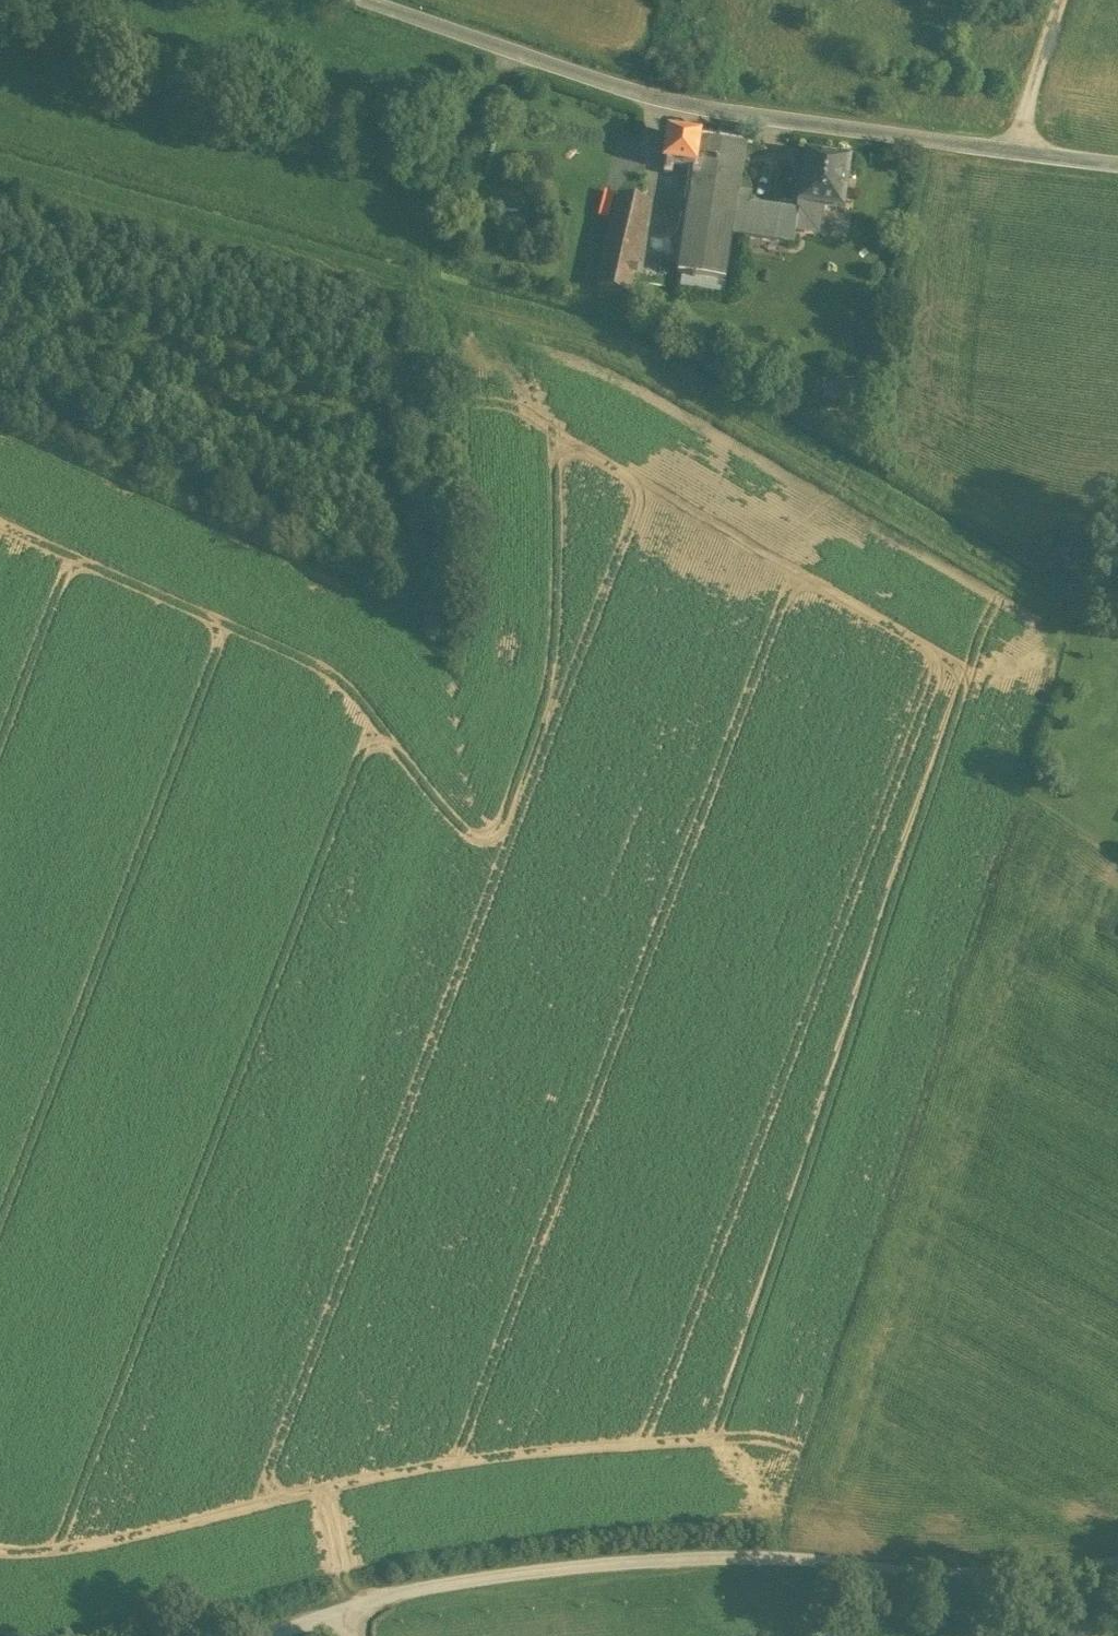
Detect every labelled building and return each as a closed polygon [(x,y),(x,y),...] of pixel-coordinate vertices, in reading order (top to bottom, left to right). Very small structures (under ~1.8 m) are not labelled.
[(695,170),(699,141),(668,136),(664,166),(665,166),(664,174),(672,175),(673,167),(695,170)] [(681,276),(724,282),(731,235),(747,237),(750,207),(752,197),(737,195),(745,148),(699,141),(695,170),(677,275),(681,276)] [(798,205),(799,206),(819,208),(842,211),(849,162),(806,156),(798,205)] [(652,204),(619,196),(597,289),(630,297),(652,204)] [(799,206),(798,214),(795,230),(815,232),(819,208),(799,206)] [(750,207),(747,237),(794,244),(795,230),(798,214),(750,207)] [(722,293),(724,282),(681,276),(679,287),(722,293)] [(826,384),(828,416),(862,414),(861,382),(826,384)]
